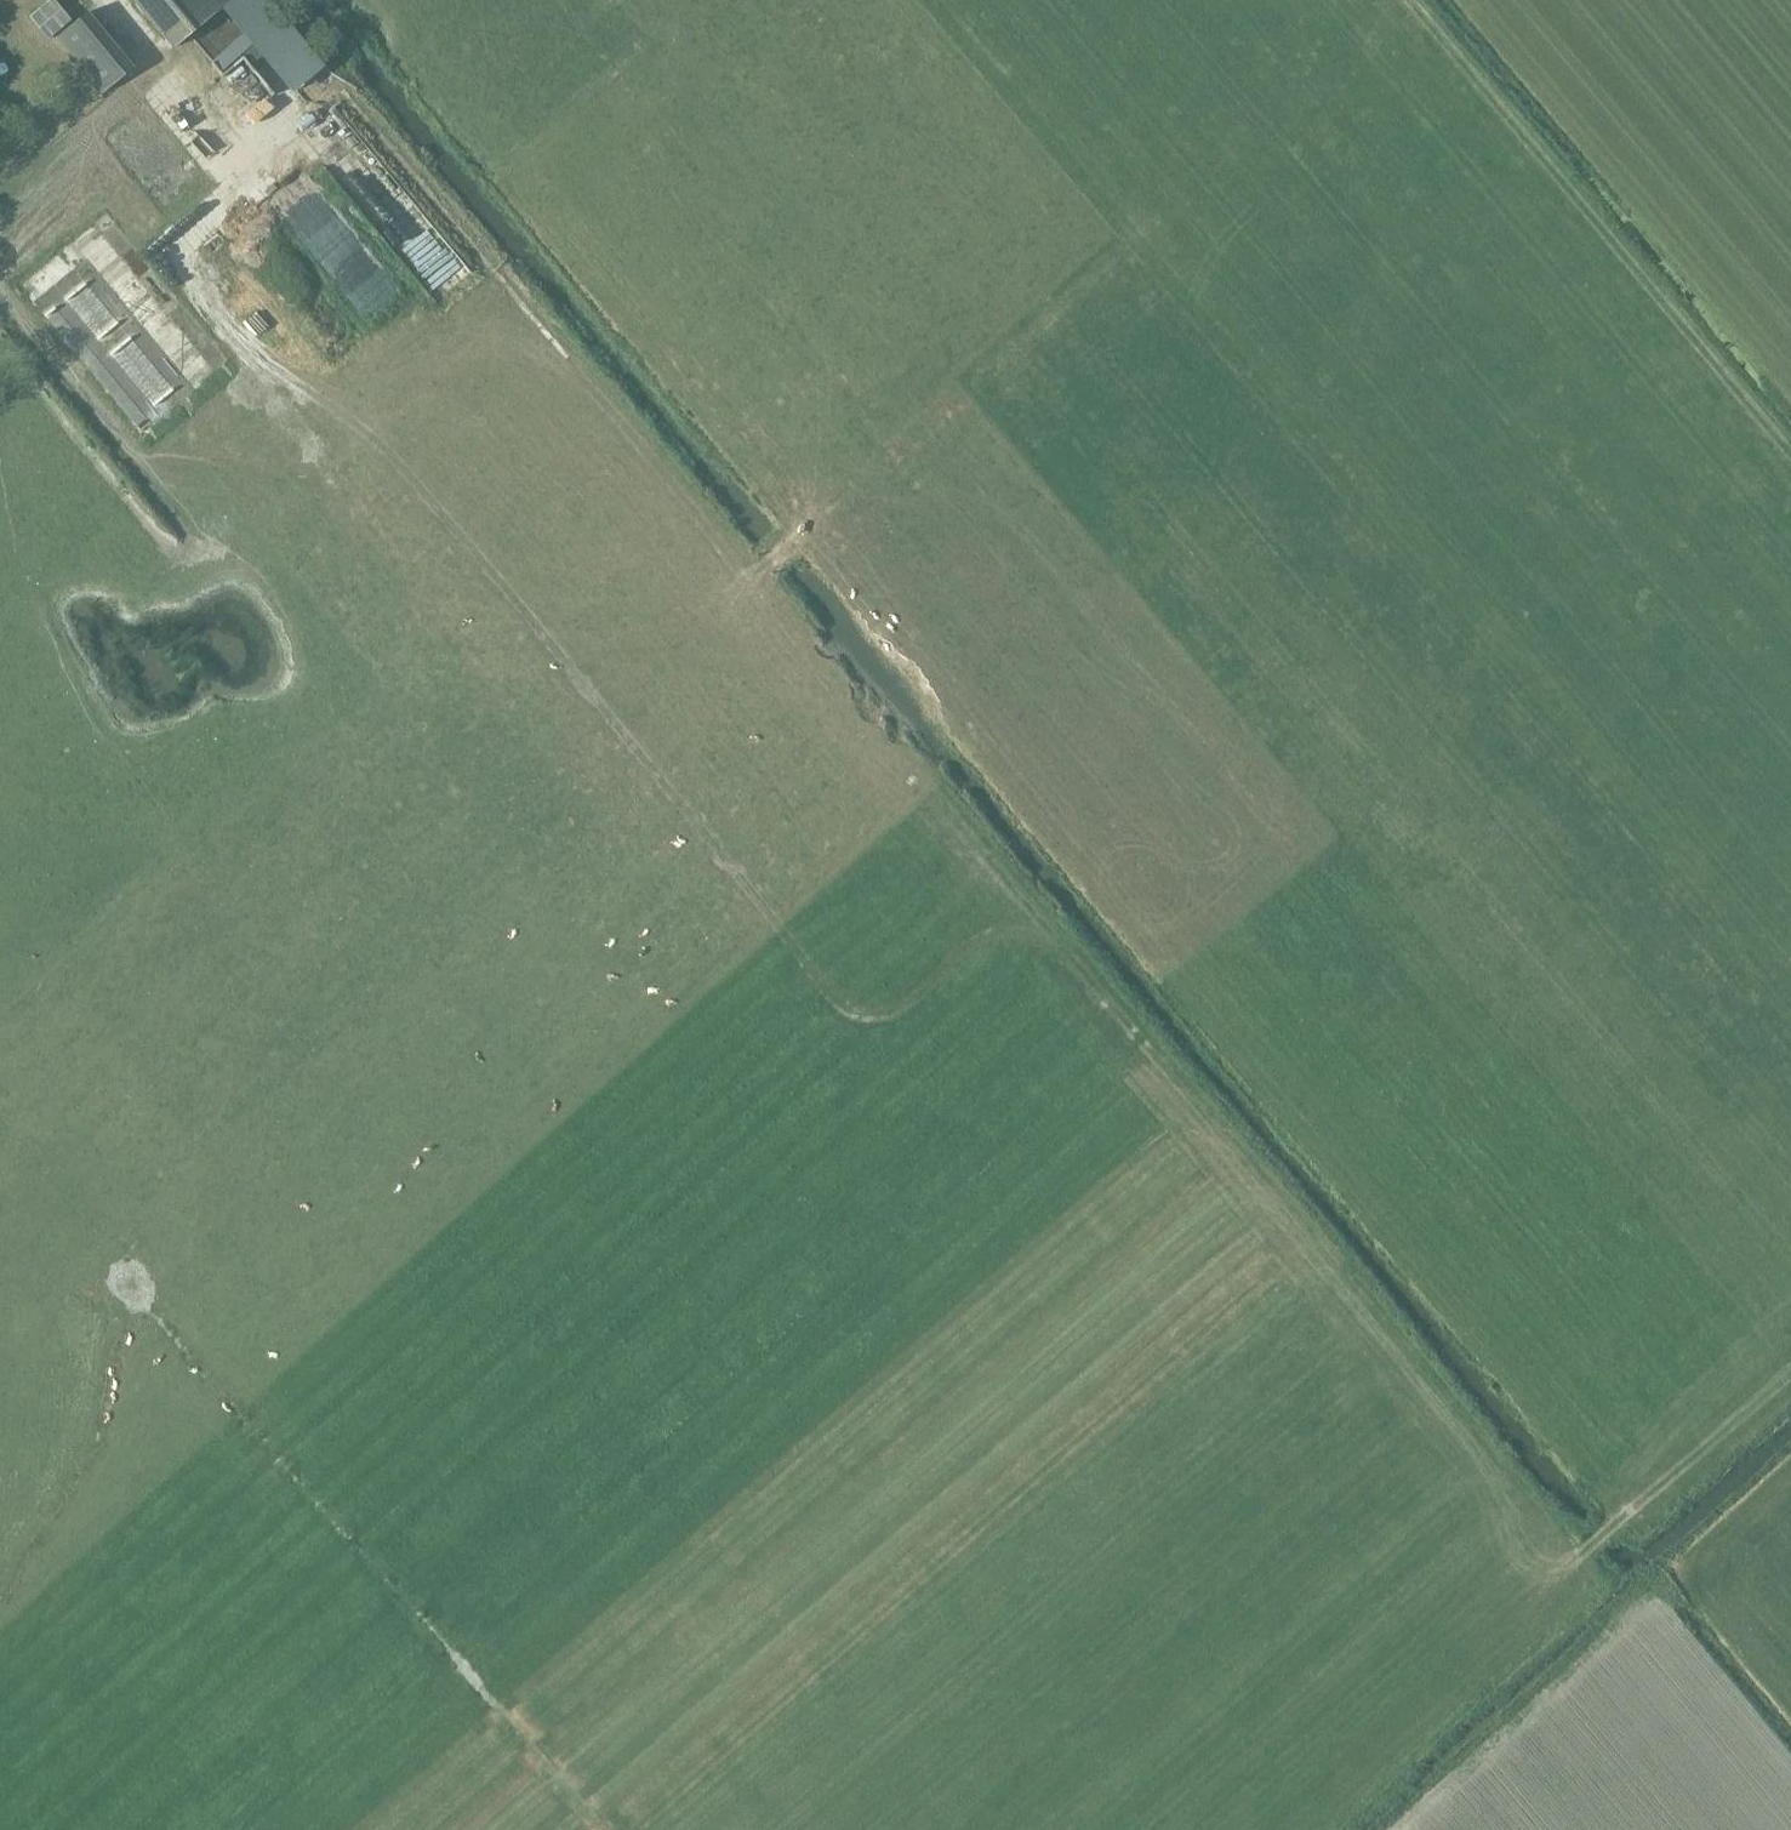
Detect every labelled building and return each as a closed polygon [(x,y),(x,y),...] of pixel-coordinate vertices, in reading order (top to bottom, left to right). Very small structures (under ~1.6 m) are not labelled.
[(51,0),(47,0),(27,17),(46,40),(69,21),(51,0)] [(230,1),(230,0),(132,0),(172,48),(230,1)] [(320,79),(258,0),(240,0),(215,19),(284,108),(320,79)] [(165,157),(179,142),(165,129),(141,154),(164,176),(174,165),(165,157)] [(63,296),(90,337),(111,324),(84,283),(63,296)] [(127,338),(108,353),(148,405),(167,390),(127,338)]
